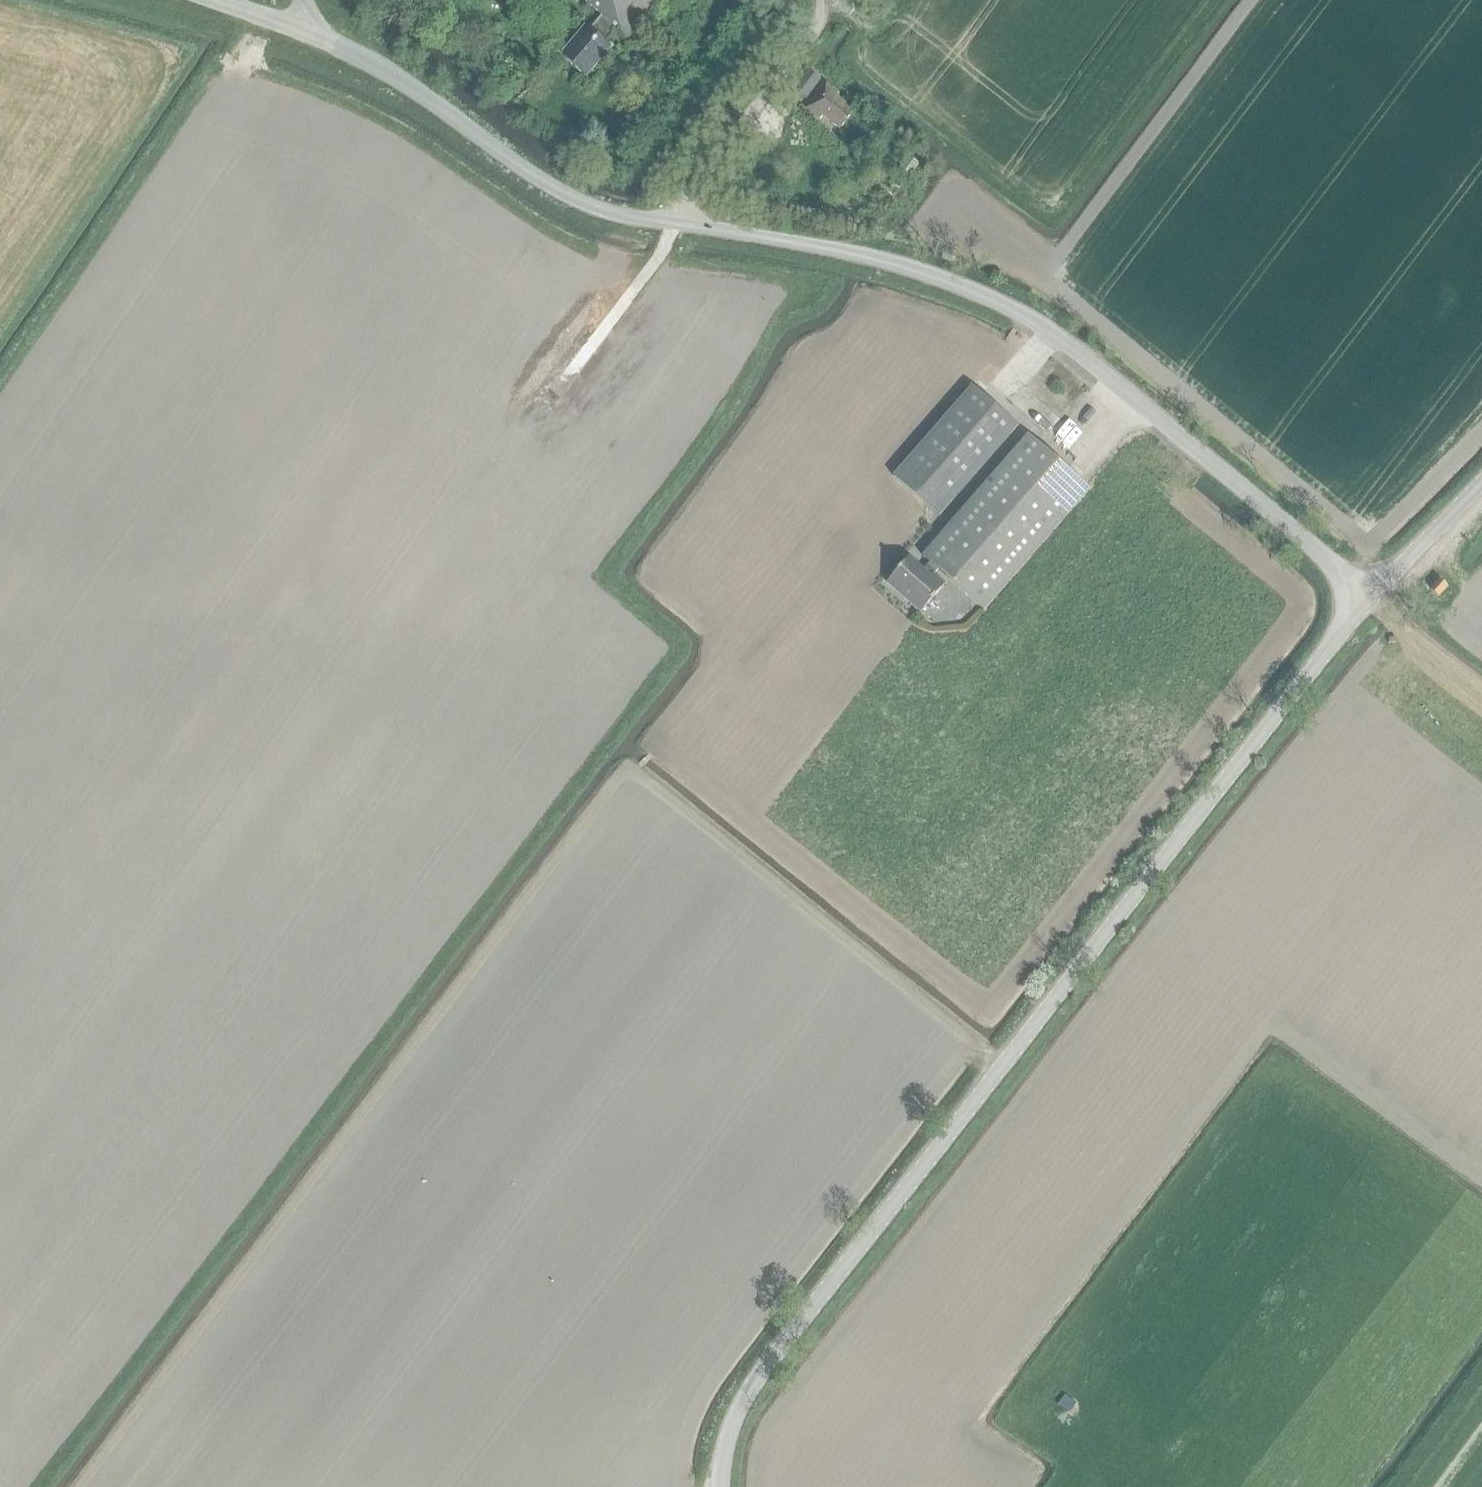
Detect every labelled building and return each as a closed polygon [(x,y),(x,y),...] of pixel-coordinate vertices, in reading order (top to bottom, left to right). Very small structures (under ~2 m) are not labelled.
[(602,12),(590,27),(587,24),(563,52),(587,72),(611,45),(604,39),(616,24),(628,34),(657,0),(588,0),(602,12)] [(821,79),(808,69),(793,89),(806,99),(821,79)] [(855,109),(836,95),(839,91),(825,81),(807,105),(820,116),(822,113),(841,127),(855,109)] [(909,177),(919,160),(910,154),(899,172),(909,177)] [(1019,427),(971,385),(892,475),(939,517),(1019,427)] [(911,558),(889,584),(924,613),(948,584),(936,575),(940,570),(987,610),(1091,486),(1029,434),(925,557),(932,563),(925,571),(911,558)] [(1448,587),(1438,579),(1429,589),(1439,598),(1448,587)]
